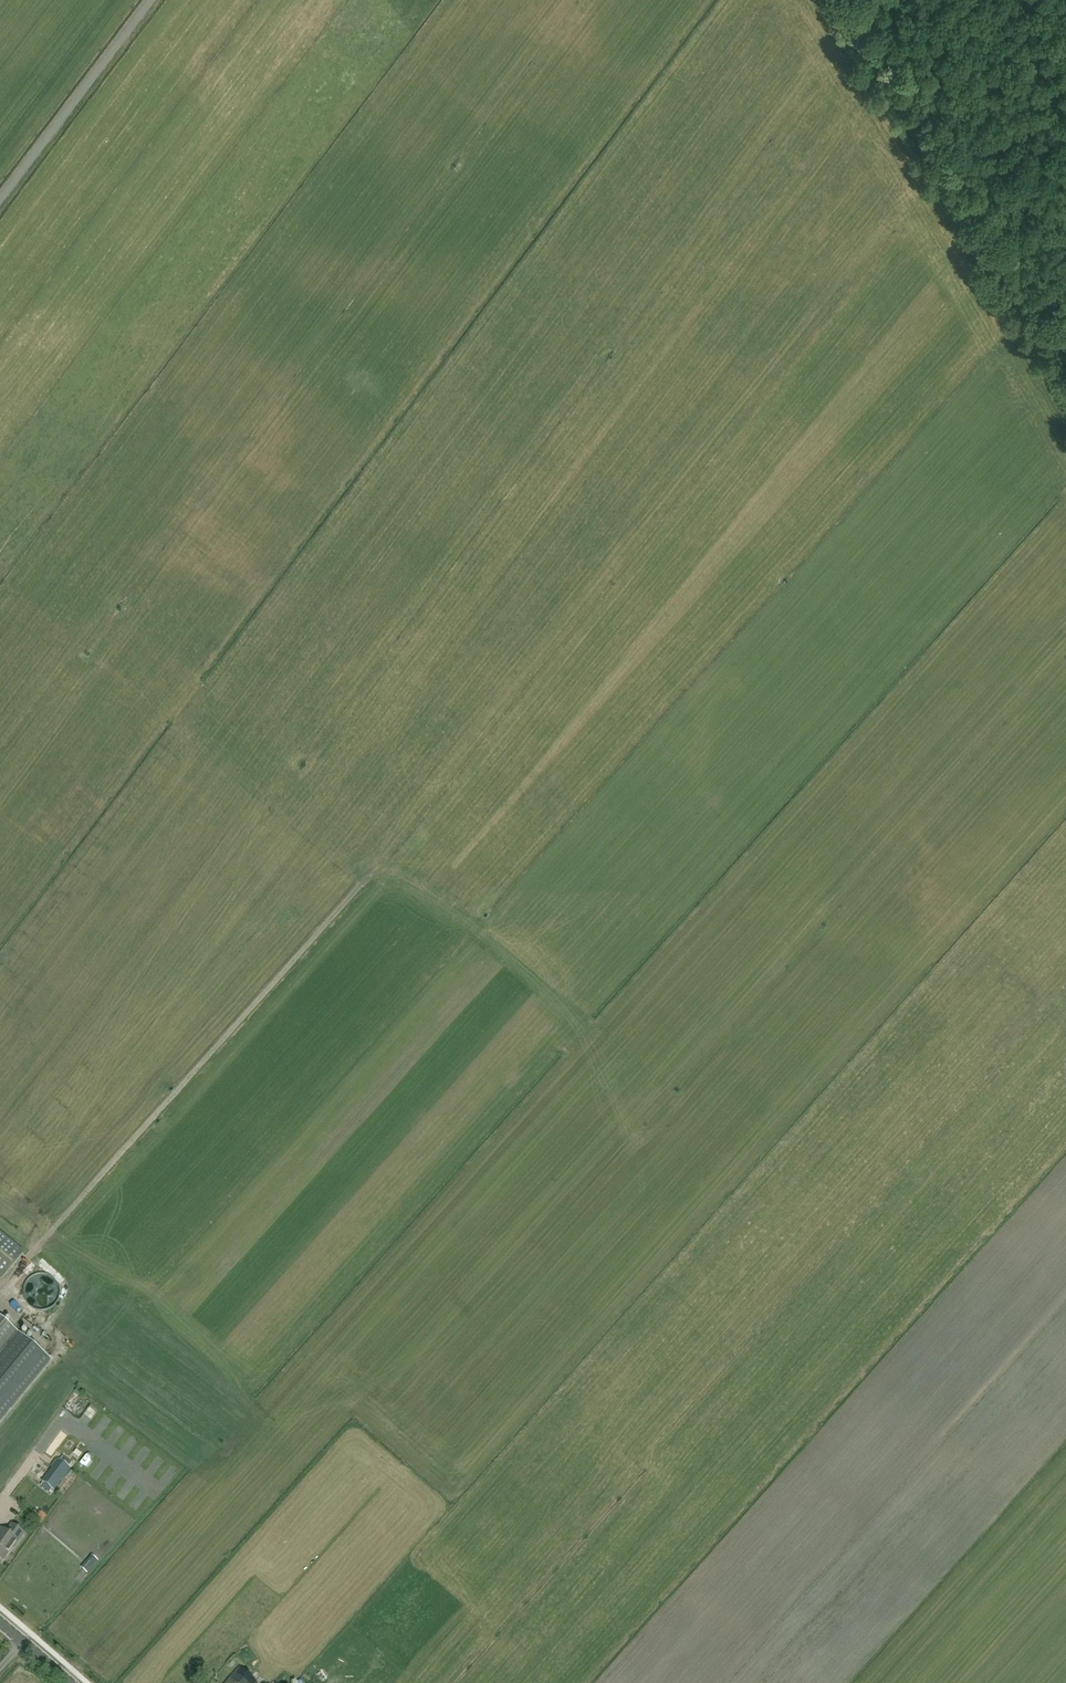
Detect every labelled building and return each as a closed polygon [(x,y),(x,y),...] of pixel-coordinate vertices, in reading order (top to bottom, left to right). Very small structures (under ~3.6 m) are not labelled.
[(3,1279),(24,1253),(0,1234),(0,1277),(3,1279)] [(0,1318),(0,1421),(50,1360),(0,1318)] [(80,1417),(94,1421),(97,1410),(83,1406),(80,1417)] [(72,1463),(63,1457),(60,1461),(58,1460),(42,1481),(54,1490),(70,1468),(69,1467),(72,1463)] [(10,1503),(4,1496),(0,1499),(0,1512),(10,1503)] [(46,1517),(39,1512),(33,1521),(40,1526),(46,1517)] [(12,1526),(6,1534),(0,1530),(0,1561),(2,1562),(12,1549),(13,1550),(24,1534),(12,1526)] [(97,1561),(91,1555),(80,1567),(86,1573),(97,1561)] [(226,1682),(256,1682),(240,1668),(226,1682)]
